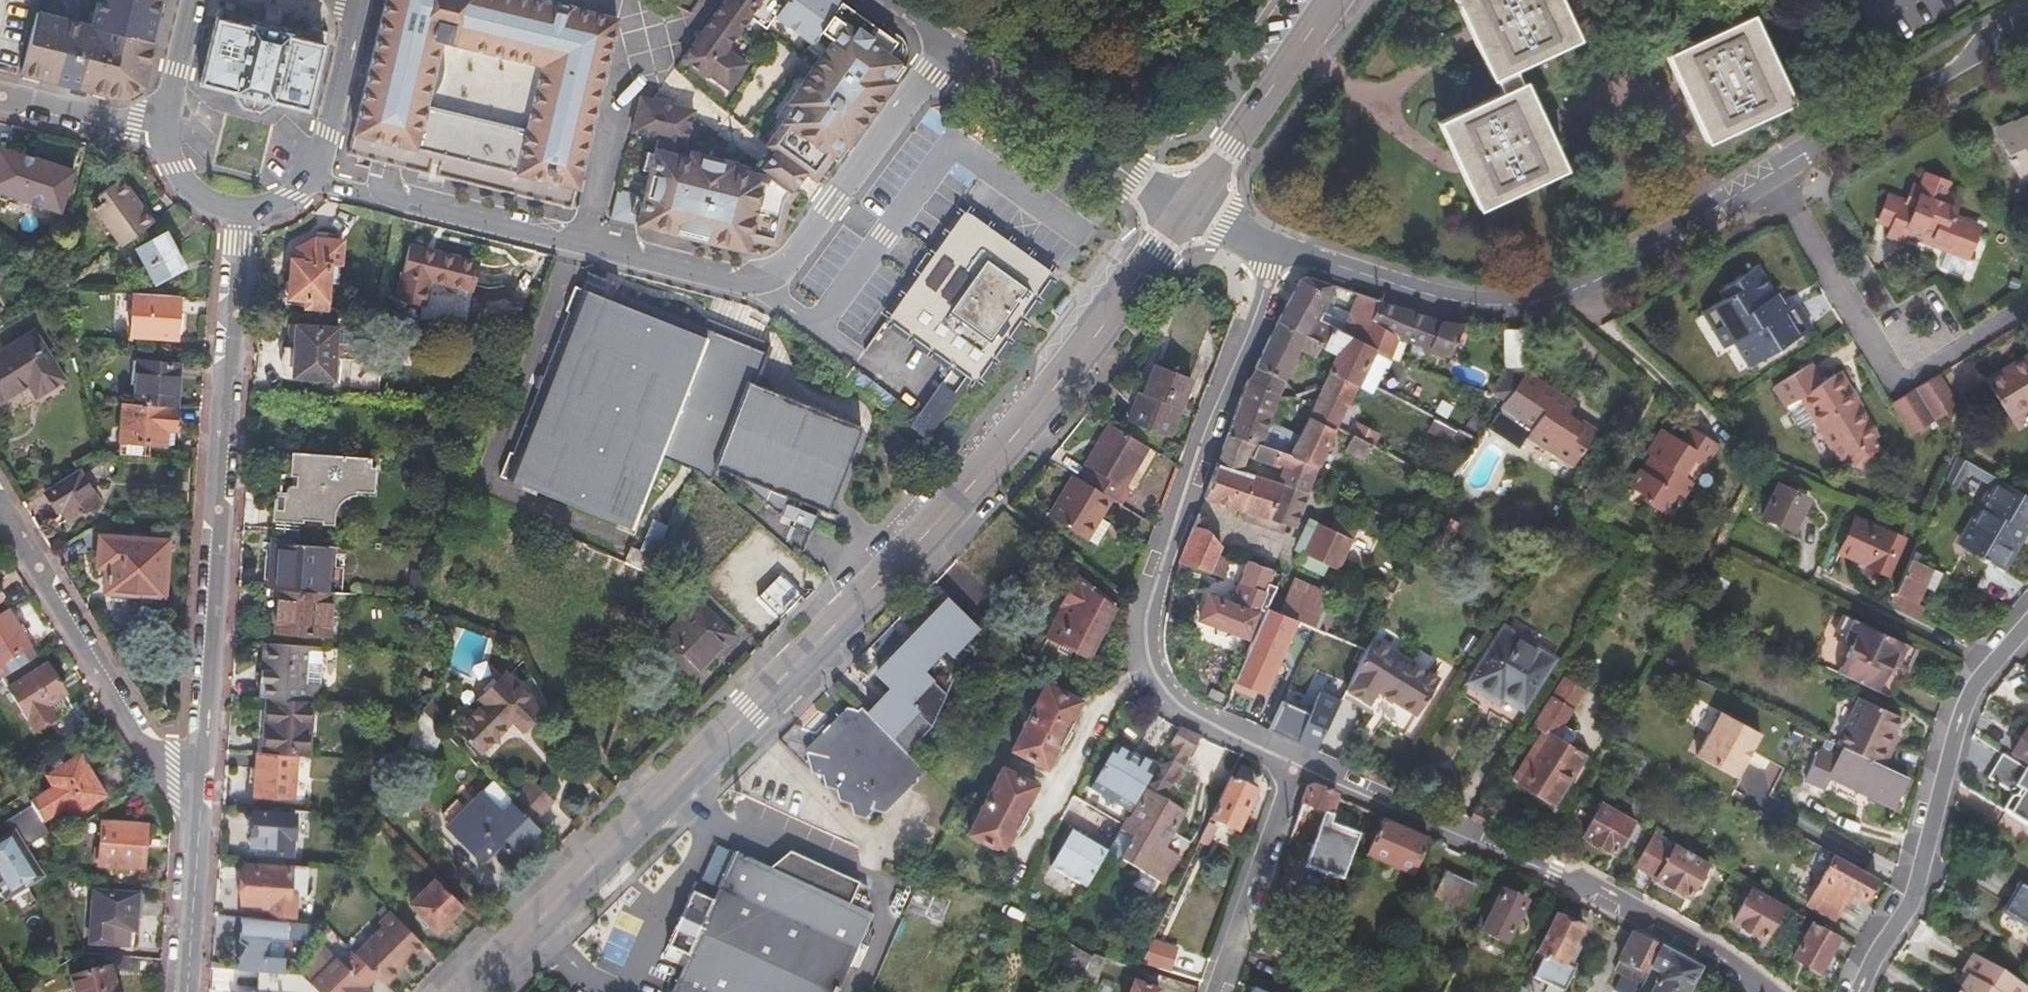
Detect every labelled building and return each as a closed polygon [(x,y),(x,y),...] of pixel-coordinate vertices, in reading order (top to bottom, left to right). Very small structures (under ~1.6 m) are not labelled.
[(140,89),(152,42),(147,41),(157,0),(161,1),(161,0),(92,0),(86,25),(35,12),(21,67),(19,76),(121,101),(140,89)] [(357,134),(363,135),(368,136),(372,116),(400,0),(388,0),(357,134)] [(368,136),(562,183),(589,68),(604,72),(617,18),(542,0),(400,0),(372,116),(368,136)] [(837,0),(725,0),(717,11),(705,27),(684,58),(708,75),(709,74),(730,88),(747,63),(727,49),(750,16),(766,28),(775,15),(811,41),(824,51),(817,60),(788,101),(794,106),(783,121),(767,144),(781,153),(805,171),(815,178),(818,176),(831,156),(832,149),(839,138),(846,145),(868,113),(891,80),(885,76),(895,61),(890,56),(885,52),(894,40),(842,4),(837,0)] [(1501,64),(1562,34),(1546,0),(1472,0),(1501,64)] [(216,17),(200,82),(236,91),(242,103),(261,107),(272,100),(306,108),(324,43),(216,17)] [(1776,96),(1743,26),(1680,55),(1714,126),(1776,96)] [(885,76),(891,80),(902,66),(895,61),(885,76)] [(603,75),(604,72),(589,68),(562,183),(569,185),(576,186),(603,75)] [(1550,162),(1517,92),(1452,122),(1485,194),(1550,162)] [(615,203),(641,209),(637,222),(746,248),(751,235),(776,241),(786,200),(797,189),(793,187),(769,170),(765,176),(733,168),(735,162),(692,149),(691,154),(678,151),(680,142),(687,144),(694,110),(664,102),(655,98),(641,95),(632,129),(658,135),(647,182),(622,176),(615,203)] [(794,106),(788,101),(777,117),(783,121),(794,106)] [(2001,139),(2021,181),(2027,178),(2027,119),(2013,127),(2015,132),(2001,139)] [(831,156),(836,159),(846,145),(839,138),(832,149),(831,156)] [(61,211),(74,170),(0,147),(0,192),(61,211)] [(769,170),(793,187),(798,180),(805,171),(781,153),(774,162),(769,170)] [(1887,195),(1876,221),(1890,227),(1894,214),(1907,220),(1902,232),(1917,237),(1920,232),(1931,237),(1929,244),(1943,250),(1939,263),(1960,271),(1977,230),(1971,227),(1972,224),(1953,216),(1959,200),(1945,194),(1949,183),(1925,173),(1918,189),(1912,187),(1906,203),(1887,195)] [(119,245),(150,222),(121,180),(101,195),(106,203),(96,211),(119,245)] [(615,203),(612,216),(637,222),(641,209),(615,203)] [(964,207),(885,316),(953,366),(942,383),(951,391),(965,374),(974,381),(988,363),(1053,270),(1008,238),(964,207)] [(184,266),(167,234),(137,250),(155,282),(184,266)] [(304,306),(327,307),(330,261),(342,262),(343,239),(316,237),(291,249),(287,297),(304,299),(304,306)] [(398,297),(424,302),(430,280),(471,288),(477,261),(409,246),(398,297)] [(1791,305),(1784,310),(1776,315),(1767,300),(1770,298),(1753,270),(1720,292),(1725,299),(1720,302),(1700,315),(1721,350),(1731,344),(1747,370),(1806,331),(1791,305)] [(1329,293),(1332,284),(1309,276),(1308,276),(1306,276),(1304,277),(1303,278),(1301,279),(1300,281),(1277,322),(1317,341),(1325,326),(1316,321),(1324,305),(1327,300),(1329,293)] [(763,384),(774,356),(585,281),(582,289),(576,286),(567,309),(572,311),(536,401),(515,451),(511,450),(501,474),(629,525),(658,454),(697,468),(709,478),(715,464),(828,509),(861,424),(763,384)] [(133,292),(119,291),(117,331),(131,331),(133,292)] [(176,337),(180,296),(133,292),(131,331),(130,334),(176,337)] [(1716,295),(1720,302),(1725,299),(1720,292),(1716,295)] [(1334,310),(1335,308),(1338,296),(1329,293),(1327,300),(1324,305),(1334,310)] [(1776,315),(1784,310),(1775,294),(1770,298),(1767,300),(1776,315)] [(1370,326),(1382,302),(1369,297),(1357,319),(1370,326)] [(1448,355),(1461,325),(1432,320),(1382,302),(1370,326),(1399,342),(1414,346),(1448,355)] [(1348,337),(1357,319),(1335,308),(1334,310),(1324,305),(1316,321),(1325,326),(1348,337)] [(367,318),(337,316),(336,325),(295,323),(294,347),(287,347),(286,375),(333,377),(334,356),(370,358),(371,335),(366,335),(367,318)] [(1390,359),(1399,342),(1370,326),(1357,319),(1348,337),(1375,349),(1374,351),(1390,359)] [(1383,374),(1390,359),(1374,351),(1375,349),(1348,337),(1325,326),(1317,341),(1277,322),(1254,369),(1283,381),(1298,349),(1314,357),(1318,348),(1338,356),(1329,375),(1357,388),(1367,368),(1383,374)] [(1505,369),(1525,369),(1526,327),(1506,327),(1505,369)] [(28,383),(36,394),(63,377),(33,331),(0,351),(0,399),(28,383)] [(502,339),(519,347),(523,339),(506,331),(502,339)] [(1988,379),(2010,418),(2027,407),(2027,355),(1988,379)] [(133,403),(176,406),(179,363),(136,360),(133,403)] [(849,364),(842,373),(887,408),(907,424),(908,425),(917,413),(849,364)] [(1128,419),(1169,434),(1190,377),(1154,364),(1143,393),(1138,392),(1128,419)] [(1837,462),(1844,458),(1873,440),(1877,437),(1859,408),(1854,412),(1833,377),(1822,384),(1810,365),(1775,387),(1801,432),(1814,424),(1837,462)] [(1283,381),(1254,369),(1248,382),(1278,395),(1283,381)] [(1496,392),(1507,401),(1501,410),(1486,431),(1519,452),(1526,440),(1570,467),(1594,429),(1567,412),(1572,404),(1526,375),(1525,369),(1505,369),(1504,382),(1496,392)] [(1956,406),(1937,374),(1916,388),(1934,420),(1956,406)] [(1337,428),(1357,388),(1329,375),(1323,388),(1299,437),(1292,453),(1291,457),(1319,467),(1336,427),(1337,428)] [(1278,395),(1248,382),(1227,435),(1258,446),(1266,425),(1278,395)] [(951,391),(942,383),(920,415),(929,423),(951,391)] [(1916,388),(1892,402),(1911,434),(1934,420),(1916,388)] [(173,431),(176,406),(133,403),(122,402),(120,441),(150,442),(166,443),(166,431),(173,431)] [(920,415),(911,428),(920,435),(929,423),(920,415)] [(1450,442),(1457,428),(1435,417),(1428,431),(1450,442)] [(1122,484),(1145,443),(1109,422),(1087,461),(1091,464),(1082,478),(1111,496),(1120,501),(1127,487),(1122,484)] [(1258,446),(1291,457),(1292,453),(1299,437),(1266,425),(1258,446)] [(1370,445),(1372,446),(1377,434),(1360,425),(1354,436),(1370,445)] [(1683,445),(1661,430),(1646,452),(1652,457),(1643,472),(1639,470),(1628,487),(1644,497),(1643,498),(1663,512),(1675,493),(1682,498),(1693,481),(1683,474),(1693,460),(1704,467),(1718,445),(1694,429),(1683,445)] [(916,448),(899,435),(887,450),(904,464),(916,448)] [(1258,446),(1227,435),(1216,464),(1240,471),(1245,458),(1285,473),(1291,457),(1258,446)] [(1370,445),(1354,436),(1346,451),(1362,460),(1370,445)] [(1873,440),(1844,458),(1850,468),(1861,470),(1877,461),(1879,450),(1873,440)] [(120,441),(119,454),(150,454),(150,442),(120,441)] [(369,457),(302,454),(300,486),(295,486),(293,485),(291,485),(290,486),(288,487),(287,489),(286,490),(285,518),(327,520),(329,500),(334,500),(343,493),(343,482),(364,482),(365,470),(368,470),(369,457)] [(1996,479),(1955,455),(1945,477),(1958,483),(1965,470),(1992,485),(1996,479)] [(1307,493),(1309,489),(1319,467),(1291,457),(1285,473),(1282,482),(1306,493),(1307,493)] [(1240,471),(1216,464),(1204,497),(1237,509),(1241,518),(1264,526),(1266,519),(1292,528),(1293,526),(1296,517),(1300,508),(1276,498),(1282,482),(1240,471)] [(97,500),(79,472),(46,492),(57,511),(62,509),(68,519),(97,500)] [(1101,514),(1111,496),(1082,478),(1074,473),(1051,514),(1099,543),(1108,525),(1098,520),(1101,514)] [(1996,479),(1992,485),(1968,524),(1970,526),(1971,531),(1961,546),(1979,557),(1978,559),(1990,567),(1991,565),(1999,569),(2018,540),(2010,535),(2017,524),(2027,531),(2027,498),(1996,479)] [(1318,494),(1332,501),(1337,486),(1324,481),(1318,494)] [(1306,493),(1282,482),(1276,498),(1300,508),(1306,493)] [(1807,499),(1778,484),(1763,516),(1791,530),(1807,499)] [(1438,508),(1431,520),(1442,526),(1449,514),(1438,508)] [(1328,529),(1350,539),(1357,524),(1336,513),(1328,529)] [(1111,520),(1101,514),(1098,520),(1108,525),(1111,520)] [(1197,514),(1192,526),(1205,529),(1206,531),(1210,520),(1197,514)] [(1293,526),(1312,533),(1316,525),(1296,517),(1293,526)] [(1904,540),(1857,518),(1840,553),(1888,575),(1904,540)] [(1266,519),(1264,526),(1289,534),(1292,528),(1266,519)] [(1328,529),(1317,524),(1316,525),(1312,533),(1302,553),(1338,570),(1352,540),(1350,539),(1328,529)] [(567,525),(563,535),(584,544),(589,546),(593,535),(567,525)] [(1192,526),(1178,563),(1221,574),(1230,557),(1218,553),(1220,545),(1206,531),(1205,529),(1192,526)] [(706,571),(745,612),(759,598),(754,594),(784,565),(753,533),(732,553),(728,549),(706,571)] [(105,593),(164,597),(167,540),(100,535),(97,567),(106,568),(105,593)] [(1256,540),(1247,563),(1270,572),(1279,549),(1256,540)] [(273,542),(270,589),(278,589),(325,592),(328,546),(273,542)] [(589,546),(584,544),(580,553),(602,562),(606,553),(589,546)] [(549,559),(589,578),(595,565),(555,546),(549,559)] [(660,577),(665,562),(659,558),(633,547),(628,563),(654,574),(656,575),(660,577)] [(606,553),(602,562),(600,569),(649,589),(654,574),(628,563),(606,553)] [(1939,574),(1909,559),(1894,593),(1915,603),(1922,586),(1932,590),(1939,574)] [(1227,632),(1252,642),(1267,609),(1281,577),(1270,572),(1247,563),(1230,604),(1208,596),(1199,621),(1216,628),(1227,632)] [(1036,654),(1061,666),(1071,647),(1087,654),(1115,603),(1078,573),(1036,654)] [(1725,582),(1711,574),(1699,599),(1714,607),(1725,582)] [(1278,614),(1296,623),(1316,631),(1332,597),(1294,579),(1278,614)] [(325,592),(278,589),(274,630),(331,634),(334,593),(325,592)] [(1894,593),(1889,604),(1919,618),(1924,607),(1915,603),(1894,593)] [(653,642),(655,645),(665,656),(689,680),(733,636),(697,599),(653,642)] [(893,686),(869,709),(906,749),(931,724),(947,693),(926,670),(948,648),(963,663),(981,628),(953,600),(927,626),(930,630),(908,651),(904,647),(879,672),(893,686)] [(1252,642),(1235,681),(1263,694),(1296,623),(1278,614),(1267,609),(1252,642)] [(7,611),(0,615),(0,676),(2,679),(6,676),(33,661),(35,659),(7,611)] [(1850,644),(1836,673),(1877,693),(1890,664),(1903,670),(1911,652),(1899,646),(1901,642),(1846,616),(1836,637),(1850,644)] [(1555,657),(1504,626),(1467,685),(1485,697),(1479,707),(1519,733),(1541,697),(1533,691),(1555,657)] [(1226,635),(1227,632),(1216,628),(1215,630),(1215,633),(1215,635),(1215,637),(1218,639),(1220,639),(1223,638),(1225,637),(1226,635)] [(1357,667),(1346,692),(1367,705),(1376,690),(1416,715),(1438,679),(1371,637),(1364,653),(1357,667)] [(301,646),(269,643),(267,669),(261,670),(261,681),(266,681),(266,697),(311,701),(313,683),(298,682),(301,646)] [(665,656),(655,645),(650,649),(650,655),(655,661),(661,661),(665,656)] [(316,647),(301,646),(298,682),(313,683),(316,647)] [(39,670),(33,661),(6,676),(12,687),(8,689),(33,732),(68,711),(62,699),(66,696),(47,665),(39,670)] [(455,726),(480,753),(514,721),(524,730),(545,709),(508,669),(474,701),(477,704),(455,726)] [(1513,776),(1552,804),(1583,757),(1552,736),(1556,727),(1563,725),(1584,689),(1564,676),(1532,723),(1542,731),(1513,776)] [(427,700),(436,682),(425,677),(417,694),(427,700)] [(1012,747),(1045,764),(1079,699),(1047,681),(1012,747)] [(1321,687),(1311,710),(1283,699),(1271,728),(1318,747),(1340,695),(1321,687)] [(311,701),(266,697),(262,752),(297,755),(307,755),(311,701)] [(1856,699),(1835,745),(1842,748),(1881,766),(1890,747),(1885,745),(1891,733),(1897,717),(1856,699)] [(869,709),(863,704),(856,709),(846,706),(823,729),(825,740),(808,756),(809,767),(821,771),(824,782),(837,786),(838,797),(850,801),(853,812),(862,814),(872,806),(883,808),(924,768),(906,749),(869,709)] [(441,729),(423,709),(408,743),(431,753),(441,729)] [(1756,734),(1716,712),(1692,756),(1732,777),(1756,734)] [(1189,752),(1198,736),(1180,727),(1171,741),(1189,752)] [(2012,756),(2027,766),(2027,730),(2012,756)] [(1895,736),(1891,733),(1885,745),(1890,747),(1895,736)] [(1177,772),(1189,752),(1171,741),(1158,761),(1177,772)] [(1144,787),(1154,769),(1137,759),(1135,762),(1112,747),(1088,788),(1103,797),(1105,804),(1113,803),(1128,813),(1144,787)] [(1881,766),(1842,748),(1837,759),(1818,750),(1809,770),(1828,778),(1831,771),(1872,791),(1869,798),(1891,808),(1906,778),(1881,766)] [(262,752),(257,751),(253,794),(285,797),(294,797),(297,755),(262,752)] [(2003,754),(1988,778),(2009,791),(2011,798),(2002,812),(2027,827),(2027,768),(2027,770),(2003,754)] [(53,788),(29,803),(42,823),(65,809),(72,817),(104,797),(80,757),(47,777),(53,788)] [(1162,798),(1177,772),(1158,761),(1154,769),(1144,787),(1147,789),(1162,798)] [(969,831),(1001,848),(1035,784),(1002,766),(969,831)] [(1387,783),(1393,773),(1382,767),(1376,778),(1387,783)] [(1831,771),(1828,778),(1869,798),(1872,791),(1831,771)] [(512,798),(533,820),(553,800),(533,779),(512,798)] [(1254,791),(1227,779),(1210,817),(1237,830),(1247,807),(1253,793),(1254,791)] [(513,855),(541,827),(533,820),(512,798),(493,780),(448,825),(481,859),(499,841),(513,855)] [(1306,787),(1289,837),(1306,842),(1326,828),(1337,796),(1314,785),(1311,785),(1308,786),(1306,787)] [(1184,811),(1162,798),(1147,789),(1130,817),(1127,814),(1122,823),(1120,827),(1134,835),(1121,858),(1162,881),(1177,855),(1164,846),(1184,811)] [(1258,796),(1253,793),(1247,807),(1252,809),(1258,796)] [(1633,820),(1601,802),(1582,837),(1614,855),(1633,820)] [(256,850),(292,853),(295,810),(253,807),(251,844),(256,844),(256,850)] [(1184,811),(1164,846),(1177,855),(1197,820),(1184,811)] [(1215,825),(1208,821),(1199,840),(1206,843),(1215,825)] [(103,822),(101,845),(100,865),(100,866),(113,867),(113,875),(130,876),(130,869),(144,869),(148,825),(103,822)] [(1412,876),(1427,841),(1383,822),(1369,855),(1412,876)] [(1107,849),(1121,858),(1134,835),(1120,827),(1107,849)] [(1049,866),(1084,887),(1107,849),(1071,828),(1049,866)] [(1651,829),(1633,864),(1654,877),(1656,879),(1689,897),(1708,862),(1651,829)] [(43,877),(15,831),(0,840),(0,892),(5,900),(43,877)] [(867,890),(786,855),(768,869),(734,853),(712,903),(691,894),(667,949),(687,958),(672,991),(836,991),(871,917),(867,890)] [(1874,878),(1834,856),(1807,904),(1832,918),(1847,890),(1863,899),(1874,878)] [(290,891),(291,867),(244,863),(241,902),(270,905),(269,913),(296,915),(297,892),(290,891)] [(309,865),(291,864),(291,867),(290,891),(297,892),(308,892),(309,865)] [(1463,906),(1473,884),(1447,871),(1437,893),(1463,906)] [(436,930),(462,905),(435,878),(410,903),(436,930)] [(1525,902),(1493,886),(1474,928),(1506,943),(1525,902)] [(1782,904),(1751,886),(1732,921),(1763,939),(1782,904)] [(2003,912),(2016,921),(2008,935),(2027,947),(2027,891),(2020,886),(2003,912)] [(915,888),(907,907),(939,921),(947,903),(915,888)] [(136,930),(139,895),(95,891),(90,943),(111,945),(128,946),(129,930),(136,930)] [(376,974),(384,982),(401,965),(397,961),(418,939),(390,912),(379,922),(382,926),(356,953),(376,974)] [(1553,914),(1534,953),(1543,958),(1535,976),(1563,991),(1573,970),(1564,965),(1581,929),(1553,914)] [(277,918),(239,916),(236,953),(274,955),(277,918)] [(1828,954),(1838,935),(1812,921),(1793,956),(1819,970),(1824,961),(1828,954)] [(1657,947),(1633,934),(1615,970),(1622,974),(1615,989),(1619,991),(1636,991),(1657,947)] [(401,965),(422,943),(418,939),(397,961),(401,965)] [(1152,941),(1141,963),(1170,972),(1177,950),(1152,941)] [(1090,958),(1074,948),(1065,943),(1057,961),(1081,975),(1090,958)] [(1699,969),(1657,947),(1636,991),(1687,991),(1699,969)] [(319,991),(372,991),(365,985),(376,974),(356,953),(351,948),(339,961),(335,957),(310,983),(319,991)] [(1833,957),(1828,954),(1824,961),(1829,964),(1833,957)] [(1959,991),(2023,991),(2025,990),(1971,956),(1960,975),(1967,980),(1961,989),(1959,991)] [(240,969),(238,991),(271,991),(271,982),(292,982),(292,972),(240,969)] [(111,970),(74,979),(77,991),(116,991),(111,970)] [(1954,984),(1961,989),(1967,980),(1960,975),(1954,984)]
